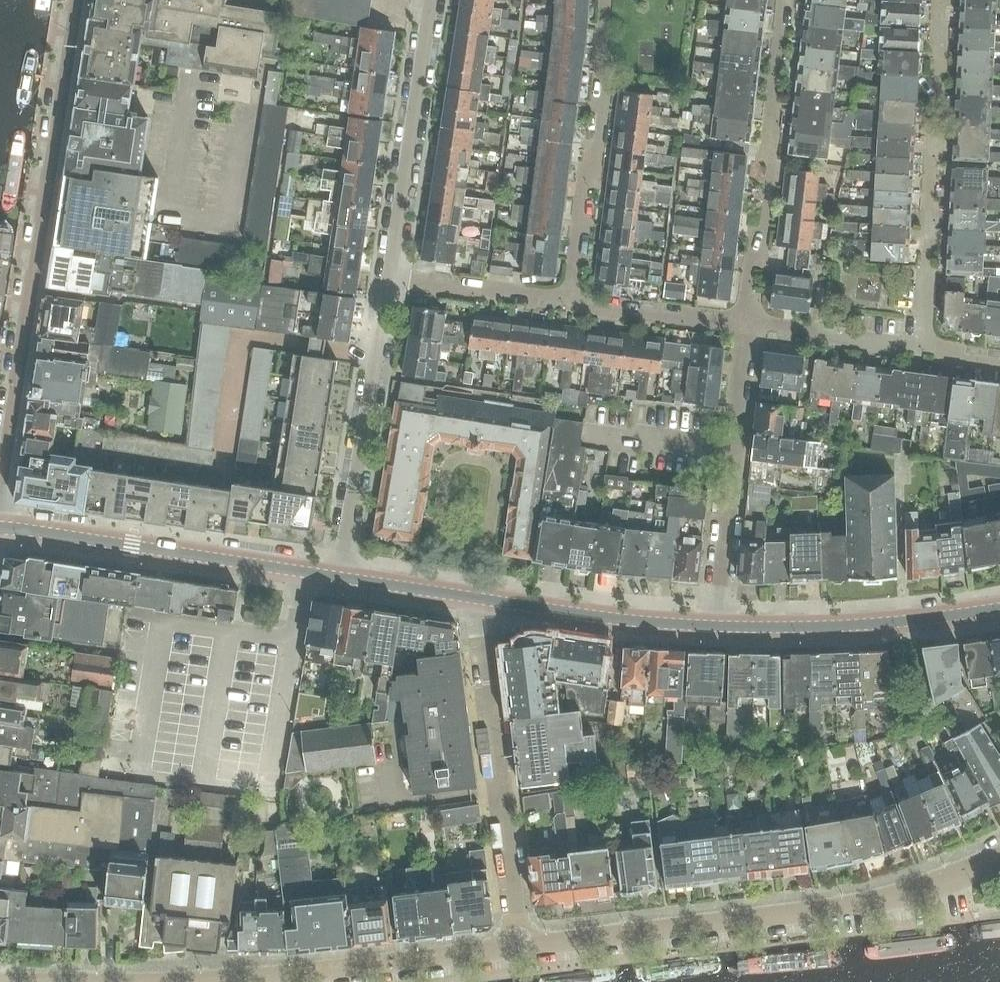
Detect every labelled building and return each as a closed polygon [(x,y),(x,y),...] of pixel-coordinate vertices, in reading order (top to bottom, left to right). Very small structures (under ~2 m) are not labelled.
[(141,43),(174,48),(171,63),(259,77),(262,55),(276,58),(283,14),(225,3),(226,0),(161,0),(161,1),(155,0),(94,0),(93,1),(94,1),(93,7),(92,7),(91,19),(144,28),(141,43)] [(282,13),(361,27),(363,27),(365,12),(364,12),(365,0),(284,0),(282,13)] [(459,7),(461,7),(460,11),(458,11),(458,12),(501,18),(502,10),(494,8),(495,0),(460,0),(459,7)] [(726,7),(765,12),(767,0),(727,0),(726,7)] [(881,23),(920,25),(921,17),(924,14),(924,8),(921,5),(921,2),(886,0),(880,0),(868,0),(868,4),(867,11),(865,25),(881,26),(881,23)] [(841,7),(807,3),(804,24),(809,25),(861,31),(864,32),(865,25),(843,22),(844,15),(840,15),(841,7)] [(545,15),(544,23),(588,27),(588,26),(586,26),(586,20),(588,21),(589,6),(554,5),(554,16),(545,15)] [(961,5),(960,27),(996,29),(999,30),(999,21),(996,21),(997,8),(961,5)] [(726,7),(725,12),(724,22),(710,20),(709,27),(763,33),(765,12),(726,7)] [(502,10),(501,18),(508,19),(509,11),(502,10)] [(501,18),(458,12),(460,12),(459,17),(457,16),(455,31),(489,35),(491,25),(500,26),(501,18)] [(536,15),(536,24),(544,24),(544,23),(545,15),(537,15),(536,15)] [(500,26),(500,28),(518,31),(519,20),(508,19),(501,18),(500,26)] [(144,28),(91,19),(90,19),(90,22),(87,41),(85,54),(82,73),(81,76),(82,76),(81,76),(133,85),(134,85),(141,43),(144,28)] [(588,27),(544,23),(544,24),(544,31),(553,33),(551,43),(585,48),(587,33),(585,33),(586,27),(588,27)] [(536,24),(535,32),(543,33),(544,31),(544,24),(536,24)] [(804,24),(801,46),(840,51),(841,41),(856,43),(856,39),(860,39),(861,31),(809,25),(804,24)] [(881,26),(865,25),(864,32),(864,36),(880,37),(879,50),(919,51),(919,49),(922,47),(923,40),(919,37),(920,29),(881,27),(881,26)] [(392,48),(394,31),(363,27),(361,27),(358,39),(315,33),(313,42),(331,45),(331,44),(391,53),(391,52),(389,51),(390,47),(392,48)] [(763,33),(709,27),(708,35),(722,36),(721,45),(720,50),(760,55),(763,33)] [(995,42),(996,29),(960,27),(959,49),(994,52),(999,52),(999,42),(995,42)] [(489,35),(455,31),(453,45),(455,45),(454,49),(452,49),(452,50),(495,55),(497,48),(488,46),(489,35)] [(510,39),(507,57),(516,58),(519,40),(516,40),(510,39)] [(585,48),(551,43),(550,54),(541,53),(539,61),(583,67),(583,66),(581,66),(582,62),(584,62),(585,48)] [(331,44),(331,45),(330,52),(349,55),(349,56),(356,57),(354,69),(388,74),(391,57),(389,57),(389,53),(391,53),(331,44)] [(860,68),(839,65),(840,51),(801,46),(799,67),(854,74),(859,75),(860,68)] [(918,61),(919,51),(879,50),(861,49),(860,58),(878,59),(878,73),(881,73),(918,75),(918,73),(921,70),(922,64),(918,61)] [(994,64),(994,52),(959,49),(958,71),(993,74),(999,74),(999,64),(994,64)] [(153,64),(164,66),(166,51),(155,50),(153,64)] [(494,64),(495,55),(452,50),(454,51),(454,55),(452,54),(450,69),(484,74),(485,63),(494,64)] [(522,50),(520,59),(531,60),(539,61),(541,53),(522,50)] [(760,55),(720,50),(719,65),(706,63),(705,70),(757,76),(760,55)] [(507,57),(504,76),(513,78),(516,58),(507,57)] [(520,59),(519,67),(538,70),(538,69),(539,61),(531,60),(520,59)] [(583,67),(539,61),(538,69),(548,71),(546,81),(581,86),(582,71),(580,71),(581,67),(583,67)] [(694,61),(693,69),(705,70),(706,63),(694,61)] [(177,78),(179,69),(167,67),(165,76),(177,78)] [(796,89),(835,94),(836,94),(838,79),(853,82),(854,74),(799,67),(796,89)] [(286,72),(285,82),(317,87),(322,87),(322,86),(333,88),(385,95),(383,94),(384,90),(386,91),(388,74),(354,69),(352,82),(345,80),(345,82),(336,81),(337,79),(286,72)] [(484,74),(450,69),(447,83),(449,83),(449,87),(447,87),(447,88),(490,94),(491,86),(482,84),(484,74)] [(757,76),(705,70),(704,78),(717,79),(716,88),(715,94),(755,98),(757,76)] [(269,71),(265,94),(278,96),(281,73),(269,71)] [(958,71),(957,93),(992,95),(999,96),(999,86),(993,85),(993,74),(958,71)] [(880,87),(857,86),(856,96),(879,98),(916,100),(917,100),(917,92),(918,75),(881,73),(880,87)] [(133,85),(81,76),(76,107),(128,115),(133,85)] [(504,76),(502,96),(509,97),(510,97),(513,78),(504,76)] [(581,86),(546,81),(545,92),(536,91),(535,92),(534,99),(578,105),(578,104),(576,104),(577,100),(579,100),(581,86)] [(322,87),(321,95),(332,97),(333,88),(322,86),(322,87)] [(347,112),(372,115),(382,116),(384,100),(382,99),(383,95),(385,96),(385,95),(333,88),(332,97),(342,98),(342,100),(350,101),(347,112)] [(490,94),(447,88),(449,89),(448,92),(446,92),(444,106),(478,112),(479,101),(488,102),(489,101),(490,94)] [(796,89),(794,110),(833,115),(832,123),(842,124),(844,107),(841,106),(840,109),(834,108),(835,94),(796,89)] [(662,108),(651,106),(653,95),(620,90),(618,105),(620,106),(620,110),(618,109),(618,110),(660,115),(662,108)] [(528,91),(527,98),(534,99),(535,92),(528,91)] [(25,156),(34,96),(14,93),(5,153),(25,156)] [(992,107),(992,95),(957,93),(955,115),(991,117),(999,118),(999,107),(992,107)] [(490,94),(489,101),(500,103),(501,96),(490,94)] [(755,98),(715,94),(714,106),(701,104),(700,113),(752,119),(755,98)] [(527,98),(525,106),(533,107),(534,99),(527,98)] [(854,109),(853,118),(853,119),(856,120),(915,124),(916,116),(915,116),(916,100),(879,98),(879,110),(854,109)] [(578,105),(534,99),(533,107),(542,109),(541,119),(576,124),(577,109),(575,109),(576,105),(578,105)] [(262,116),(287,119),(288,107),(264,103),(262,116)] [(478,112),(444,106),(442,121),(443,121),(443,125),(441,125),(484,132),(485,124),(476,122),(478,112)] [(128,115),(76,107),(76,110),(66,171),(67,171),(66,174),(67,174),(93,178),(95,166),(140,173),(148,121),(128,118),(128,115)] [(794,110),(791,132),(831,136),(850,139),(851,136),(853,119),(853,118),(854,109),(854,108),(844,107),(842,124),(832,123),(833,115),(794,110)] [(650,123),(659,124),(660,116),(660,115),(618,110),(618,111),(620,111),(619,115),(617,115),(615,129),(648,133),(650,123)] [(748,152),(750,142),(752,119),(700,113),(700,116),(699,123),(712,125),(710,137),(725,139),(724,149),(748,152)] [(955,115),(954,137),(990,139),(999,140),(999,130),(990,129),(991,117),(955,115)] [(260,128),(285,131),(287,119),(262,116),(260,128)] [(381,120),(371,119),(349,116),(347,128),(330,126),(329,135),(378,142),(376,142),(376,137),(378,137),(381,120)] [(660,116),(659,124),(671,126),(672,118),(660,116)] [(540,130),(531,129),(530,137),(573,143),(573,142),(571,142),(572,138),(574,138),(576,124),(541,119),(540,130)] [(915,124),(856,120),(855,129),(877,131),(877,138),(878,138),(878,139),(914,141),(915,124)] [(317,132),(316,134),(328,135),(329,135),(330,126),(318,124),(317,132)] [(474,139),(483,140),(484,132),(441,125),(441,126),(443,126),(442,130),(440,130),(438,145),(472,149),(474,139)] [(283,144),(285,131),(260,128),(258,140),(283,144)] [(510,130),(510,135),(522,136),(530,137),(531,129),(521,128),(521,131),(510,130)] [(613,148),(668,155),(669,147),(647,144),(648,133),(615,129),(613,143),(615,144),(615,148),(613,147),(613,148)] [(290,130),(286,153),(287,153),(288,153),(300,155),(303,132),(300,131),(291,130),(290,130)] [(831,136),(791,132),(788,154),(828,159),(830,144),(836,145),(836,147),(849,148),(849,147),(850,139),(831,136)] [(328,135),(327,145),(344,148),(343,159),(374,164),(377,147),(375,147),(376,143),(378,143),(378,142),(329,135),(328,135)] [(687,144),(695,145),(695,143),(696,136),(693,136),(693,135),(692,135),(688,135),(687,144)] [(522,136),(521,144),(529,145),(530,137),(522,136)] [(851,136),(850,139),(849,147),(872,148),(872,145),(877,145),(876,155),(876,156),(913,158),(914,141),(878,139),(878,138),(877,138),(851,136)] [(573,143),(530,137),(529,145),(538,147),(536,157),(571,162),(573,147),(571,147),(571,143),(573,143)] [(963,160),(999,162),(999,153),(989,153),(990,139),(954,137),(953,159),(963,160)] [(256,152),(281,156),(283,144),(258,140),(256,152)] [(435,163),(478,170),(479,162),(470,160),(472,149),(438,145),(436,159),(438,159),(437,163),(435,163)] [(682,147),(681,156),(704,159),(705,150),(682,147)] [(656,164),(675,166),(676,157),(668,155),(613,148),(613,149),(615,149),(614,153),(612,153),(610,167),(643,171),(645,161),(656,163),(656,164)] [(714,150),(714,151),(712,171),(746,175),(747,160),(745,160),(746,155),(736,153),(714,150)] [(255,165),(279,168),(281,156),(256,152),(255,165)] [(287,153),(284,171),(294,173),(297,173),(300,155),(288,153),(287,153)] [(854,153),(853,164),(863,163),(863,161),(876,161),(875,172),(875,173),(912,175),(913,158),(876,156),(876,155),(854,153)] [(571,162),(536,157),(535,168),(525,167),(524,174),(525,174),(568,181),(568,180),(566,180),(567,176),(569,176),(571,162)] [(322,177),(371,185),(369,184),(370,182),(370,180),(372,180),(374,164),(343,159),(341,172),(323,169),(322,177)] [(478,170),(435,163),(435,164),(437,164),(436,168),(434,168),(432,183),(466,187),(467,182),(468,176),(477,178),(478,170)] [(988,177),(989,164),(953,163),(952,185),(987,187),(999,188),(999,177),(988,177)] [(279,168),(255,165),(253,177),(277,181),(279,168)] [(55,244),(131,255),(146,257),(154,206),(158,177),(140,174),(140,173),(95,166),(93,178),(67,174),(66,174),(61,208),(60,210),(55,244)] [(610,182),(610,186),(608,186),(672,194),(673,187),(642,183),(643,171),(610,167),(608,182),(610,182)] [(820,173),(797,169),(787,168),(785,183),(787,183),(787,187),(785,187),(784,188),(827,192),(828,184),(819,183),(819,182),(820,173)] [(848,177),(875,179),(874,190),(911,192),(912,175),(875,173),(875,172),(848,170),(848,177)] [(284,171),(281,195),(281,196),(294,198),(298,175),(294,174),(294,173),(284,171)] [(488,171),(485,191),(494,192),(497,193),(499,173),(497,172),(488,171)] [(711,181),(700,180),(699,189),(743,194),(743,193),(741,193),(742,189),(744,189),(746,175),(712,171),(711,181)] [(517,173),(516,182),(523,183),(524,174),(517,173)] [(525,174),(524,174),(523,183),(532,185),(531,194),(566,200),(568,186),(566,185),(566,181),(568,181),(525,174)] [(21,179),(1,176),(0,183),(0,237),(12,239),(21,179)] [(251,189),(275,193),(277,181),(253,177),(251,189)] [(371,186),(371,185),(322,177),(320,190),(330,192),(329,201),(368,207),(370,190),(368,190),(369,186),(371,186)] [(687,182),(687,187),(699,189),(700,180),(688,179),(687,182)] [(465,197),(466,187),(432,183),(430,197),(432,197),(431,201),(429,201),(429,202),(474,208),(482,209),(482,210),(494,211),(495,201),(465,197)] [(828,184),(827,192),(833,193),(836,193),(837,185),(828,184)] [(952,185),(951,207),(999,210),(999,199),(987,198),(987,187),(952,185)] [(605,205),(638,209),(639,201),(670,205),(672,194),(608,186),(608,187),(610,187),(609,191),(607,191),(605,205)] [(687,187),(686,195),(698,197),(699,189),(687,187)] [(827,192),(784,188),(786,189),(786,193),(784,192),(782,207),(816,211),(817,200),(826,201),(827,192)] [(249,202),(274,205),(275,193),(251,189),(249,202)] [(743,194),(699,189),(698,197),(708,198),(707,209),(741,213),(743,198),(741,198),(741,194),(743,194)] [(860,195),(874,195),(873,207),(910,209),(911,192),(874,190),(860,189),(860,195)] [(520,205),(519,212),(563,219),(563,218),(561,218),(562,214),(564,214),(566,200),(531,194),(529,206),(520,205)] [(281,196),(278,214),(291,216),(294,198),(281,196)] [(291,218),(307,220),(307,219),(365,228),(363,227),(364,223),(366,223),(368,207),(329,201),(324,200),(322,213),(293,208),(291,218)] [(247,214),(272,218),(274,205),(249,202),(247,214)] [(460,225),(461,217),(473,219),(474,208),(429,202),(431,202),(431,206),(429,206),(426,221),(460,225)] [(512,204),(511,211),(519,212),(520,205),(512,204)] [(637,219),(638,209),(605,205),(603,220),(605,220),(605,224),(603,224),(651,230),(663,232),(664,223),(637,219)] [(910,226),(910,209),(873,207),(838,205),(838,215),(873,216),(872,223),(872,224),(910,226)] [(816,211),(782,207),(780,221),(782,222),(782,226),(780,225),(780,226),(822,231),(824,223),(814,222),(816,211)] [(985,231),(998,232),(999,222),(985,222),(986,209),(951,207),(949,229),(985,231)] [(474,208),(473,219),(480,220),(482,210),(482,209),(474,208)] [(675,215),(673,225),(739,232),(739,231),(737,231),(737,227),(739,227),(741,213),(707,209),(705,218),(675,215)] [(511,211),(510,220),(518,221),(519,212),(511,211)] [(527,222),(526,233),(561,238),(563,224),(561,223),(561,219),(563,220),(563,219),(519,212),(518,221),(527,222)] [(245,226),(270,230),(272,218),(247,214),(245,226)] [(278,216),(275,238),(288,239),(291,217),(278,216)] [(307,219),(307,220),(306,229),(314,230),(314,231),(331,234),(329,245),(362,250),(364,233),(362,233),(363,229),(365,229),(365,228),(307,219)] [(460,225),(426,221),(424,235),(426,235),(426,239),(424,239),(423,240),(467,245),(468,237),(458,235),(460,225)] [(872,224),(872,223),(837,221),(835,230),(872,232),(871,241),(871,242),(909,244),(910,226),(872,224)] [(635,238),(649,240),(651,230),(603,224),(603,225),(605,225),(604,229),(602,229),(600,243),(633,248),(635,238)] [(673,231),(703,236),(701,247),(737,251),(738,237),(736,236),(737,232),(739,233),(739,232),(673,225),(673,231)] [(270,230),(245,226),(243,239),(268,242),(270,230)] [(797,248),(810,249),(812,239),(821,240),(822,231),(780,226),(780,227),(782,227),(781,231),(779,231),(778,246),(797,248)] [(482,229),(480,249),(488,250),(489,250),(491,230),(482,229)] [(949,229),(948,251),(983,253),(995,254),(996,253),(999,253),(999,246),(984,245),(985,231),(949,229)] [(651,230),(649,240),(662,242),(663,232),(651,230)] [(506,250),(515,251),(558,257),(556,256),(557,252),(559,253),(561,238),(526,233),(525,244),(507,242),(506,250)] [(190,264),(193,239),(181,237),(177,262),(190,264)] [(828,255),(828,257),(837,258),(837,255),(838,238),(829,237),(828,255)] [(193,239),(190,264),(202,265),(206,241),(193,239)] [(871,259),(908,261),(909,244),(871,242),(871,241),(852,239),(852,248),(857,249),(857,258),(871,259)] [(420,259),(453,263),(454,264),(456,253),(465,254),(467,245),(423,240),(425,241),(425,245),(423,244),(420,259)] [(206,241),(202,265),(214,267),(218,243),(206,241)] [(218,243),(214,267),(227,269),(230,245),(218,243)] [(633,248),(600,243),(599,258),(601,258),(600,262),(598,262),(651,269),(652,261),(632,258),(633,248)] [(109,296),(110,292),(202,304),(205,277),(206,270),(174,265),(175,262),(146,257),(131,255),(55,244),(55,246),(54,246),(54,247),(55,247),(53,259),(54,259),(53,265),(52,265),(48,285),(49,285),(48,287),(109,296)] [(230,245),(227,269),(243,272),(244,261),(241,261),(243,246),(230,245)] [(362,250),(329,245),(327,257),(292,252),(291,263),(308,265),(309,263),(358,271),(358,270),(356,270),(357,266),(359,266),(362,250)] [(737,251),(701,247),(700,257),(692,256),(690,265),(732,270),(733,265),(735,265),(737,251)] [(788,253),(786,270),(786,274),(774,273),(770,307),(785,309),(785,307),(789,307),(789,309),(790,309),(797,248),(796,254),(788,253)] [(794,310),(808,312),(809,312),(813,278),(804,277),(802,277),(803,269),(808,269),(810,249),(797,248),(790,309),(791,307),(795,308),(794,310)] [(478,250),(477,259),(487,261),(488,251),(478,250)] [(523,262),(522,272),(556,277),(558,262),(556,261),(556,258),(558,258),(558,257),(515,251),(513,259),(523,261),(523,262)] [(983,253),(948,251),(947,274),(989,276),(999,277),(999,254),(983,253)] [(682,255),(681,264),(690,265),(692,256),(682,255)] [(260,267),(262,258),(253,256),(251,265),(260,267)] [(8,259),(0,258),(0,312),(8,259)] [(272,259),(269,282),(281,283),(284,261),(272,259)] [(652,261),(651,269),(662,271),(663,263),(655,262),(655,261),(652,261)] [(629,278),(649,281),(660,282),(662,271),(651,269),(598,262),(598,263),(600,263),(599,267),(597,267),(595,282),(628,286),(629,278)] [(323,288),(345,291),(355,293),(358,276),(356,276),(356,271),(358,272),(358,271),(309,263),(308,265),(307,275),(324,277),(323,288)] [(513,268),(491,265),(490,273),(512,276),(513,268)] [(698,285),(697,295),(729,299),(730,285),(732,286),(734,271),(732,271),(732,270),(690,265),(688,283),(698,285)] [(989,276),(987,293),(984,333),(994,334),(996,337),(999,338),(999,301),(996,300),(998,286),(999,286),(999,277),(989,276)] [(302,335),(302,334),(303,324),(318,326),(320,314),(350,319),(352,307),(353,307),(354,297),(345,295),(309,291),(205,277),(202,304),(199,322),(201,323),(205,323),(231,326),(256,329),(302,335)] [(963,278),(947,277),(946,290),(944,321),(942,325),(946,330),(950,328),(961,330),(965,281),(963,280),(963,278)] [(965,281),(961,330),(970,331),(973,334),(979,335),(982,332),(984,333),(987,293),(986,299),(974,298),(976,279),(963,278),(963,280),(965,281)] [(669,282),(667,298),(679,299),(680,284),(669,282)] [(829,290),(817,288),(815,308),(827,310),(829,290)] [(117,333),(122,306),(100,302),(96,327),(85,326),(86,321),(83,321),(86,301),(47,295),(46,298),(47,298),(45,311),(41,333),(40,336),(127,349),(129,335),(117,333)] [(472,323),(446,319),(447,311),(415,307),(413,321),(411,320),(408,335),(410,335),(410,336),(452,342),(451,344),(469,347),(472,323)] [(350,319),(320,314),(318,326),(303,324),(302,334),(337,339),(347,341),(349,331),(348,331),(350,319)] [(473,314),(472,323),(469,347),(468,347),(480,349),(478,358),(487,359),(493,317),(492,317),(492,319),(488,318),(488,316),(473,314)] [(493,317),(487,359),(495,361),(497,351),(508,353),(512,320),(497,318),(497,320),(493,319),(493,317)] [(517,354),(515,375),(513,391),(522,392),(524,371),(525,365),(531,322),(530,322),(530,324),(526,323),(526,321),(512,320),(508,353),(517,354)] [(531,322),(525,365),(533,365),(534,356),(546,357),(550,324),(536,323),(535,325),(531,324),(532,322),(531,322)] [(231,326),(205,323),(187,447),(200,449),(212,451),(231,326)] [(564,369),(569,327),(568,327),(568,329),(564,328),(564,326),(550,324),(546,357),(556,359),(555,368),(563,369),(564,369)] [(564,388),(569,389),(573,361),(584,362),(588,329),(574,328),(573,330),(569,329),(570,327),(569,327),(564,369),(563,369),(560,388),(564,388)] [(594,364),(593,373),(589,372),(587,393),(589,393),(598,395),(599,393),(601,374),(602,374),(607,332),(606,334),(602,333),(603,331),(588,329),(584,362),(594,364)] [(598,395),(610,396),(613,375),(610,375),(611,366),(622,368),(626,334),(612,333),(611,335),(608,334),(608,332),(607,332),(602,374),(601,374),(599,393),(598,395)] [(632,369),(631,379),(639,380),(639,379),(640,379),(645,337),(644,339),(640,338),(641,336),(626,334),(622,368),(632,369)] [(38,355),(48,357),(99,363),(98,373),(147,379),(148,370),(154,370),(155,365),(149,364),(149,363),(150,352),(127,349),(40,336),(38,355)] [(408,340),(405,355),(439,359),(441,350),(450,351),(451,344),(452,342),(410,336),(410,341),(408,340)] [(660,372),(661,369),(662,359),(664,341),(665,341),(665,339),(650,337),(650,339),(646,339),(646,337),(645,337),(640,379),(638,391),(637,399),(645,400),(649,371),(660,372)] [(294,355),(290,376),(334,383),(337,360),(323,358),(325,347),(326,341),(310,338),(309,345),(307,355),(294,353),(294,355)] [(677,343),(665,341),(664,341),(662,359),(679,362),(723,367),(723,366),(721,366),(721,362),(723,362),(725,347),(691,343),(690,355),(675,353),(677,343)] [(254,347),(252,356),(272,359),(274,350),(254,347)] [(765,350),(761,384),(771,385),(772,385),(770,400),(778,401),(779,402),(780,397),(785,353),(784,353),(784,355),(780,354),(780,352),(765,350)] [(803,368),(804,358),(804,356),(789,354),(789,356),(785,355),(785,353),(780,397),(788,398),(788,390),(800,391),(800,390),(803,368)] [(46,399),(82,405),(84,405),(85,397),(99,399),(100,390),(95,389),(98,373),(99,363),(48,357),(38,355),(37,355),(33,382),(32,382),(30,396),(31,396),(31,397),(46,399)] [(445,381),(447,373),(437,371),(439,359),(405,355),(403,369),(405,370),(404,375),(414,376),(445,381)] [(272,359),(252,356),(248,384),(268,387),(272,359)] [(177,367),(177,370),(194,372),(196,361),(179,358),(177,367)] [(818,398),(832,400),(833,400),(838,362),(815,359),(804,358),(803,368),(800,390),(810,391),(807,414),(816,415),(818,398)] [(662,359),(661,369),(673,370),(678,371),(679,362),(662,359)] [(723,367),(679,362),(678,371),(673,370),(672,380),(720,386),(722,372),(720,371),(721,367),(723,368),(723,367)] [(829,424),(837,425),(841,401),(853,403),(855,403),(860,365),(838,362),(833,400),(832,400),(829,424)] [(147,379),(147,380),(154,381),(175,383),(177,370),(177,367),(149,363),(149,364),(155,365),(154,370),(148,370),(147,379)] [(861,422),(863,404),(877,406),(882,368),(860,365),(855,403),(853,403),(851,420),(861,422)] [(882,368),(877,406),(899,409),(899,407),(900,407),(904,371),(882,368)] [(464,371),(463,384),(472,385),(472,384),(474,373),(465,371),(464,371)] [(908,409),(906,423),(913,424),(915,409),(916,409),(921,373),(904,371),(900,407),(908,409)] [(915,409),(913,424),(923,426),(921,442),(928,443),(931,422),(937,375),(921,373),(916,409),(915,409)] [(483,385),(483,387),(492,388),(492,386),(494,375),(485,374),(483,385)] [(946,426),(952,387),(953,377),(937,375),(931,422),(939,423),(939,426),(946,426)] [(290,377),(287,399),(330,406),(334,383),(290,377)] [(975,380),(953,377),(952,387),(946,426),(945,439),(942,458),(955,460),(965,461),(967,442),(969,424),(974,390),(975,380)] [(675,400),(716,406),(717,400),(719,401),(720,386),(672,380),(670,393),(676,394),(675,400)] [(992,433),(999,384),(999,383),(975,380),(974,390),(969,424),(983,426),(982,434),(992,435),(992,433)] [(175,383),(154,381),(152,396),(149,395),(147,415),(149,415),(147,430),(181,434),(188,385),(175,383)] [(387,462),(375,533),(390,535),(390,536),(393,536),(396,537),(399,537),(402,538),(402,537),(417,540),(422,508),(423,508),(429,475),(428,475),(433,445),(435,443),(437,442),(439,441),(441,439),(453,441),(453,442),(470,444),(470,445),(471,445),(477,446),(483,447),(484,447),(501,449),(501,448),(513,450),(515,452),(516,454),(518,456),(519,458),(514,489),(513,489),(509,521),(505,553),(522,556),(526,556),(530,557),(550,426),(553,427),(555,418),(556,418),(556,413),(438,394),(438,399),(425,396),(426,385),(401,381),(398,398),(398,401),(397,401),(388,457),(388,460),(388,462),(387,462)] [(248,384),(247,393),(267,396),(268,387),(248,384)] [(999,384),(992,433),(995,434),(996,438),(999,439),(999,384)] [(564,388),(562,402),(578,405),(580,392),(575,391),(575,390),(569,389),(564,388)] [(638,391),(626,390),(626,398),(637,399),(638,391)] [(562,402),(563,394),(547,392),(545,400),(562,402)] [(580,392),(578,405),(587,407),(587,404),(588,402),(588,400),(588,397),(589,393),(587,393),(580,392)] [(247,393),(245,402),(265,405),(267,396),(247,393)] [(778,401),(778,404),(788,406),(790,398),(788,398),(780,397),(779,402),(778,401)] [(40,401),(30,400),(25,432),(55,437),(57,424),(99,431),(100,421),(93,419),(94,413),(81,411),(82,405),(46,399),(45,402),(40,401)] [(287,399),(283,422),(327,428),(330,406),(287,399)] [(265,405),(245,402),(241,429),(261,432),(265,405)] [(769,404),(759,402),(755,433),(765,435),(794,438),(798,408),(788,406),(778,404),(769,404)] [(553,427),(533,560),(553,563),(566,565),(574,519),(575,519),(577,507),(586,509),(588,490),(579,489),(585,447),(580,447),(584,421),(556,418),(555,418),(553,427)] [(283,422),(280,444),(323,451),(327,428),(283,422)] [(807,424),(799,422),(797,438),(805,439),(807,424)] [(887,427),(875,425),(874,434),(885,436),(887,427)] [(887,427),(885,436),(897,438),(898,429),(887,427)] [(103,442),(104,434),(105,433),(80,429),(76,457),(75,464),(92,466),(96,441),(103,442)] [(261,432),(241,429),(240,438),(260,441),(261,432)] [(22,453),(23,453),(52,457),(53,454),(55,437),(25,432),(22,453)] [(755,436),(756,436),(754,451),(753,450),(752,459),(762,460),(804,466),(817,467),(821,442),(807,440),(794,438),(765,435),(755,433),(755,436)] [(102,448),(116,451),(118,436),(104,434),(102,448)] [(874,434),(872,450),(900,454),(902,438),(897,438),(885,436),(874,434)] [(130,453),(132,438),(118,436),(116,451),(130,453)] [(144,455),(146,441),(132,438),(130,453),(144,455)] [(260,441),(240,438),(238,452),(258,455),(260,441)] [(144,455),(157,457),(159,443),(146,441),(144,455)] [(157,457),(171,459),(173,445),(159,443),(157,457)] [(280,444),(277,467),(320,473),(323,451),(280,444)] [(171,459),(184,461),(186,447),(173,445),(171,459)] [(198,463),(200,449),(187,447),(186,447),(184,461),(198,463)] [(212,465),(214,451),(212,451),(200,449),(198,463),(212,465)] [(983,450),(969,449),(968,462),(974,462),(982,463),(983,450)] [(258,455),(238,452),(236,460),(256,464),(258,455)] [(93,466),(92,466),(75,464),(76,457),(53,454),(52,457),(23,453),(21,465),(21,466),(20,466),(20,468),(16,499),(15,499),(15,501),(84,512),(91,468),(92,469),(93,466)] [(759,484),(771,486),(829,493),(832,469),(818,467),(817,467),(804,466),(762,460),(752,459),(751,463),(752,463),(750,481),(749,480),(749,483),(759,484)] [(965,461),(955,460),(957,474),(967,472),(968,476),(972,475),(974,462),(968,462),(965,461)] [(982,463),(974,462),(972,475),(980,476),(982,463)] [(990,464),(982,463),(980,476),(988,477),(990,464)] [(998,465),(990,464),(988,477),(996,478),(998,465)] [(273,489),(275,489),(317,496),(320,473),(277,467),(273,489)] [(112,472),(92,469),(91,468),(84,512),(105,515),(112,472)] [(125,518),(132,475),(112,472),(105,515),(125,518)] [(968,480),(968,476),(967,472),(957,474),(958,482),(968,480)] [(897,577),(898,577),(894,474),(844,475),(846,530),(847,530),(848,568),(848,578),(849,578),(851,578),(864,578),(864,584),(882,583),(881,577),(894,577),(897,577)] [(152,478),(132,475),(125,518),(145,521),(152,478)] [(603,488),(631,491),(632,482),(628,481),(628,478),(605,475),(603,488)] [(172,481),(152,478),(145,521),(166,524),(172,481)] [(958,483),(959,490),(968,488),(969,488),(968,480),(958,482),(958,483)] [(192,484),(172,481),(166,524),(186,527),(192,484)] [(229,518),(270,524),(275,489),(273,489),(250,485),(242,484),(233,482),(232,490),(233,490),(228,518),(229,518)] [(770,494),(771,486),(759,484),(749,483),(749,484),(749,485),(748,497),(747,496),(747,498),(770,500),(770,494)] [(958,483),(951,484),(952,493),(959,492),(959,491),(959,490),(958,483)] [(999,495),(999,489),(999,483),(998,483),(988,485),(990,497),(999,495)] [(212,487),(192,484),(186,527),(206,530),(212,487)] [(666,514),(669,515),(680,516),(690,517),(705,519),(705,515),(704,515),(706,502),(707,502),(707,499),(708,491),(656,485),(654,502),(656,503),(667,505),(666,514)] [(979,499),(986,498),(984,486),(976,487),(979,499)] [(233,490),(232,490),(212,487),(206,530),(225,533),(227,533),(229,518),(228,518),(233,490)] [(971,501),(979,499),(976,487),(969,488),(968,488),(971,501)] [(959,491),(959,492),(961,502),(971,501),(968,488),(959,490),(959,491)] [(317,496),(275,489),(270,524),(311,530),(317,496)] [(952,493),(947,493),(949,508),(961,507),(960,503),(959,492),(952,493)] [(817,508),(817,496),(792,497),(791,509),(817,508)] [(770,500),(747,498),(747,499),(748,499),(747,509),(746,508),(746,509),(769,512),(770,500)] [(629,510),(619,573),(623,574),(623,576),(634,577),(634,574),(646,575),(654,519),(656,503),(654,502),(646,501),(645,512),(629,510)] [(613,512),(602,510),(600,523),(594,570),(602,571),(602,570),(619,573),(629,510),(614,507),(613,512)] [(968,569),(967,560),(962,524),(961,507),(949,508),(951,522),(935,524),(936,529),(939,563),(940,572),(943,572),(944,576),(958,575),(957,570),(960,570),(960,568),(965,567),(965,569),(968,569)] [(769,512),(746,509),(746,510),(745,519),(745,520),(767,522),(768,521),(767,521),(768,512),(769,512)] [(940,572),(939,563),(936,529),(919,530),(919,527),(917,527),(917,525),(918,525),(917,511),(905,511),(907,566),(907,576),(919,575),(919,574),(922,574),(922,578),(938,576),(938,572),(940,572)] [(646,575),(650,580),(658,581),(658,580),(662,576),(672,577),(680,516),(669,515),(668,521),(654,519),(646,575)] [(672,577),(673,577),(675,578),(675,577),(678,577),(678,578),(682,578),(681,582),(695,583),(695,579),(697,580),(700,559),(703,534),(689,532),(690,517),(680,516),(672,577)] [(703,534),(705,519),(690,517),(689,532),(703,534)] [(962,524),(967,560),(968,569),(969,570),(971,570),(987,566),(986,563),(986,562),(986,561),(994,560),(994,561),(997,560),(996,557),(999,556),(999,517),(962,524)] [(574,519),(566,565),(578,567),(580,572),(588,573),(591,569),(593,569),(594,570),(600,523),(575,519),(574,519)] [(762,580),(762,581),(764,581),(766,540),(766,533),(767,522),(745,520),(744,530),(743,530),(743,531),(744,531),(743,541),(742,541),(742,542),(743,542),(742,552),(741,551),(740,558),(738,581),(743,581),(743,580),(754,580),(754,581),(757,581),(757,580),(762,580)] [(787,581),(788,581),(789,581),(789,580),(789,570),(790,532),(790,528),(777,527),(777,533),(766,533),(766,540),(764,581),(766,581),(769,583),(775,583),(778,580),(781,581),(782,581),(782,580),(787,580),(787,581)] [(847,579),(847,569),(846,530),(831,531),(819,531),(820,567),(820,577),(828,577),(828,579),(831,579),(835,583),(841,582),(844,579),(847,579)] [(809,577),(817,577),(815,531),(790,532),(789,570),(789,580),(791,580),(791,581),(809,580),(809,577)] [(54,572),(55,562),(47,561),(47,560),(27,557),(27,559),(25,559),(9,557),(9,556),(7,556),(7,557),(6,557),(1,587),(2,587),(11,589),(49,594),(54,572)] [(49,594),(66,597),(66,596),(82,598),(83,588),(85,576),(87,567),(55,562),(54,572),(49,594)] [(139,585),(140,575),(87,567),(85,576),(83,588),(82,598),(110,603),(115,604),(135,606),(136,596),(139,585)] [(136,596),(136,601),(149,603),(149,600),(156,601),(155,609),(169,611),(174,580),(163,578),(162,578),(157,577),(156,577),(140,575),(139,585),(136,596)] [(174,580),(169,611),(182,613),(183,605),(192,606),(193,602),(205,604),(208,585),(192,583),(192,582),(191,582),(186,582),(186,581),(185,581),(174,580)] [(218,619),(234,621),(239,590),(229,588),(228,588),(223,587),(221,587),(208,585),(205,604),(219,605),(218,619)] [(110,603),(82,598),(66,596),(66,597),(49,594),(11,589),(2,587),(1,588),(0,594),(0,630),(11,632),(27,634),(104,645),(110,603)] [(334,660),(344,606),(339,605),(337,601),(331,600),(327,603),(323,602),(323,604),(319,604),(318,602),(315,601),(304,664),(305,664),(306,660),(311,660),(310,661),(318,663),(319,657),(334,660)] [(365,660),(373,610),(359,608),(357,604),(350,603),(347,606),(344,606),(334,660),(333,664),(351,667),(351,669),(356,670),(355,677),(363,679),(364,675),(363,675),(365,660)] [(376,610),(373,610),(365,660),(363,675),(364,675),(379,678),(376,692),(377,692),(374,705),(378,706),(378,710),(374,709),(371,722),(386,720),(389,701),(389,700),(388,700),(390,684),(394,664),(393,664),(399,624),(401,614),(399,614),(398,615),(400,615),(399,617),(393,616),(392,615),(393,613),(391,613),(388,610),(388,609),(380,608),(379,609),(376,610)] [(254,622),(255,612),(245,611),(244,621),(254,622)] [(428,619),(428,618),(427,618),(427,619),(420,618),(421,617),(419,617),(416,617),(414,614),(408,613),(405,615),(402,615),(400,624),(397,645),(424,650),(426,641),(424,641),(428,619)] [(451,649),(459,648),(461,648),(460,646),(460,647),(459,639),(459,637),(458,637),(457,629),(458,629),(457,626),(454,622),(451,622),(442,621),(440,618),(433,617),(431,619),(428,619),(424,641),(426,641),(427,642),(427,639),(434,641),(436,651),(451,649)] [(604,643),(560,637),(534,633),(518,636),(516,638),(517,646),(504,648),(512,717),(523,716),(561,711),(557,680),(598,686),(604,643)] [(997,685),(997,681),(996,676),(991,649),(989,639),(988,639),(988,640),(982,641),(982,640),(979,641),(976,638),(968,639),(966,643),(963,643),(963,644),(965,654),(968,678),(971,678),(972,687),(986,685),(986,687),(991,687),(997,685)] [(989,639),(991,649),(996,676),(999,676),(999,638),(989,639)] [(0,640),(0,674),(63,683),(67,651),(0,640)] [(956,722),(962,732),(981,722),(987,719),(965,685),(962,681),(958,644),(952,645),(952,646),(944,646),(936,646),(936,647),(929,648),(928,647),(922,648),(922,649),(923,649),(934,703),(948,695),(961,719),(956,722)] [(629,699),(629,704),(645,706),(648,660),(649,650),(645,649),(643,647),(637,647),(635,649),(625,648),(624,658),(621,698),(629,699)] [(674,714),(668,714),(664,771),(682,768),(685,719),(686,703),(687,681),(683,681),(685,652),(673,651),(673,653),(669,653),(669,651),(664,651),(662,648),(656,648),(654,650),(649,650),(649,660),(646,706),(664,707),(665,706),(666,706),(666,696),(675,697),(674,714)] [(874,698),(893,697),(889,661),(888,651),(871,652),(871,651),(859,652),(859,653),(863,709),(864,709),(874,709),(874,698)] [(88,686),(103,689),(113,690),(118,659),(117,659),(112,657),(76,652),(74,662),(71,684),(88,686)] [(413,793),(470,786),(475,786),(477,786),(470,725),(468,725),(468,726),(464,727),(463,724),(462,716),(462,715),(462,712),(466,712),(466,713),(468,712),(461,652),(417,658),(419,674),(414,672),(396,674),(397,678),(392,679),(392,684),(390,684),(388,700),(389,700),(401,699),(403,711),(406,737),(413,793)] [(687,681),(686,703),(710,705),(709,723),(727,723),(727,703),(721,702),(721,696),(723,696),(725,663),(725,653),(707,652),(707,653),(689,652),(688,662),(687,681)] [(863,709),(859,653),(853,653),(853,652),(835,653),(836,703),(840,703),(851,703),(856,709),(853,715),(854,730),(865,729),(864,709),(863,709)] [(736,653),(736,654),(730,654),(730,653),(729,653),(729,663),(727,703),(727,723),(727,731),(726,749),(746,749),(747,729),(753,730),(754,706),(755,654),(737,654),(737,653),(736,653)] [(817,709),(823,703),(836,703),(835,653),(817,654),(817,655),(810,655),(809,707),(809,732),(821,731),(820,716),(819,716),(817,709)] [(780,664),(780,658),(780,654),(779,654),(779,655),(773,655),(773,654),(772,654),(772,655),(755,654),(754,706),(768,706),(768,707),(770,707),(770,729),(780,728),(780,743),(779,743),(779,755),(783,754),(782,714),(781,714),(780,664)] [(784,658),(783,658),(784,668),(784,707),(809,707),(810,655),(810,654),(791,654),(784,654),(784,658)] [(63,683),(0,674),(0,702),(15,704),(27,706),(37,708),(37,709),(40,712),(83,718),(88,686),(71,684),(63,683)] [(606,689),(598,687),(598,686),(557,680),(561,711),(581,711),(590,709),(590,711),(603,713),(606,689)] [(991,687),(995,710),(999,708),(999,699),(997,685),(991,687)] [(83,718),(81,736),(87,736),(105,740),(113,690),(103,689),(88,686),(83,718)] [(294,723),(325,716),(327,704),(307,700),(307,704),(298,703),(294,723)] [(608,718),(607,725),(623,726),(624,712),(626,702),(609,700),(608,718)] [(397,702),(389,701),(386,720),(394,722),(397,702)] [(38,728),(40,718),(26,716),(27,706),(15,704),(0,702),(0,722),(38,728)] [(521,785),(521,786),(522,786),(522,785),(531,784),(570,780),(568,761),(572,761),(574,771),(587,769),(586,762),(598,761),(595,733),(584,734),(581,711),(561,711),(523,716),(512,717),(516,749),(518,749),(518,747),(521,746),(521,750),(522,750),(522,756),(523,760),(519,760),(519,758),(517,758),(521,785)] [(795,728),(795,714),(782,714),(783,754),(787,754),(787,736),(786,736),(786,729),(795,728)] [(294,723),(293,732),(303,731),(323,728),(325,716),(294,723)] [(48,730),(38,728),(0,722),(0,743),(31,748),(32,743),(35,743),(36,734),(38,735),(42,739),(60,741),(61,732),(48,730)] [(303,731),(293,732),(286,772),(303,770),(374,762),(371,722),(323,728),(303,731)] [(956,722),(946,728),(951,738),(951,739),(954,737),(960,733),(962,732),(956,722)] [(981,722),(962,732),(960,733),(954,737),(960,749),(961,750),(966,760),(967,760),(970,766),(988,799),(991,806),(999,801),(999,754),(981,722)] [(87,736),(83,757),(102,760),(105,740),(87,736)] [(951,739),(945,742),(949,751),(954,749),(956,753),(961,750),(960,749),(954,737),(951,739)] [(11,766),(13,755),(30,758),(31,748),(0,743),(0,764),(11,766)] [(937,761),(930,745),(921,749),(928,765),(928,775),(916,780),(938,831),(954,824),(955,825),(962,822),(958,813),(935,763),(937,761)] [(31,748),(30,758),(39,759),(40,750),(31,748)] [(937,761),(959,811),(964,820),(982,810),(979,804),(988,799),(970,766),(967,760),(966,760),(961,750),(956,753),(954,749),(949,751),(951,754),(937,761)] [(83,757),(80,774),(99,776),(102,760),(83,757)] [(624,761),(616,762),(618,778),(626,777),(624,761)] [(633,765),(626,766),(627,777),(635,776),(633,765)] [(900,779),(899,778),(893,765),(885,768),(890,781),(892,781),(911,832),(914,841),(921,838),(938,831),(916,780),(914,774),(900,779)] [(99,776),(80,774),(27,766),(26,771),(0,768),(0,801),(5,802),(5,805),(3,816),(1,835),(44,840),(80,845),(77,868),(108,871),(105,901),(109,902),(109,901),(119,902),(119,903),(120,903),(120,908),(143,911),(144,905),(145,899),(155,795),(157,785),(99,777),(99,776)] [(885,768),(876,771),(882,786),(882,794),(870,799),(872,807),(873,813),(881,843),(885,852),(904,844),(905,845),(911,843),(908,833),(888,782),(890,781),(885,768)] [(304,778),(303,770),(286,772),(284,788),(292,789),(304,778)] [(707,783),(705,771),(696,772),(698,784),(707,783)] [(748,876),(747,866),(742,821),(739,789),(729,790),(731,809),(735,812),(735,816),(728,817),(729,824),(715,826),(714,818),(713,819),(721,880),(748,876)] [(535,898),(535,899),(539,902),(552,900),(555,897),(562,896),(562,898),(561,898),(561,899),(562,899),(562,903),(565,905),(573,904),(575,901),(575,898),(565,817),(563,797),(562,790),(552,792),(554,809),(555,816),(553,818),(555,833),(560,836),(560,841),(554,842),(554,847),(539,848),(529,850),(535,898)] [(189,801),(188,812),(205,814),(224,816),(225,805),(226,795),(190,791),(189,801)] [(524,812),(534,811),(550,809),(548,793),(532,796),(522,797),(523,799),(524,799),(525,810),(524,810),(524,812)] [(572,795),(563,797),(565,817),(574,816),(572,795)] [(881,843),(873,813),(872,807),(870,799),(869,795),(839,801),(843,819),(838,820),(848,862),(850,862),(849,861),(854,860),(854,861),(862,858),(867,857),(868,857),(884,852),(881,843)] [(802,798),(804,810),(812,809),(810,797),(802,798)] [(471,822),(480,821),(481,821),(479,805),(469,806),(440,811),(442,827),(471,822)] [(789,874),(788,871),(808,869),(801,814),(784,816),(783,811),(770,813),(778,875),(789,874)] [(767,876),(778,875),(770,813),(757,814),(758,819),(742,821),(747,866),(748,876),(767,874),(767,876)] [(205,814),(204,824),(225,826),(226,817),(224,816),(205,814)] [(672,815),(658,821),(666,886),(693,883),(693,884),(694,884),(686,822),(684,822),(672,815)] [(614,893),(613,883),(608,846),(578,850),(577,844),(578,844),(574,816),(565,817),(575,898),(587,896),(587,895),(594,894),(594,896),(595,896),(596,899),(599,901),(611,900),(613,896),(613,893),(614,893)] [(686,822),(694,884),(694,883),(721,880),(713,819),(686,822)] [(658,887),(649,820),(639,821),(631,821),(634,846),(617,849),(622,892),(641,890),(641,889),(658,887)] [(810,859),(812,869),(816,868),(815,868),(818,867),(818,868),(833,865),(848,862),(838,820),(805,825),(810,859)] [(186,822),(183,854),(221,858),(225,826),(204,824),(186,822)] [(275,829),(275,830),(278,856),(283,900),(291,899),(294,926),(286,926),(289,949),(289,952),(322,949),(321,947),(327,946),(328,948),(352,945),(353,945),(345,880),(345,876),(312,880),(306,824),(284,823),(275,829)] [(278,856),(275,830),(265,830),(265,850),(262,857),(278,856)] [(5,859),(77,868),(80,845),(44,840),(1,835),(0,836),(0,859),(5,859)] [(447,873),(449,886),(453,922),(454,932),(455,932),(474,930),(474,931),(488,929),(489,929),(494,923),(493,922),(491,900),(490,900),(490,899),(488,899),(488,894),(489,893),(490,893),(484,849),(484,850),(475,851),(470,851),(472,870),(447,873)] [(185,950),(186,950),(220,953),(221,943),(222,936),(226,936),(227,930),(228,930),(231,923),(237,863),(224,862),(225,861),(221,861),(221,862),(212,861),(212,860),(208,860),(199,860),(199,858),(195,858),(195,859),(186,858),(186,857),(182,857),(182,858),(173,857),(173,856),(169,855),(169,856),(157,855),(152,900),(145,899),(144,905),(143,911),(140,944),(139,944),(139,946),(153,948),(155,941),(164,943),(165,955),(165,949),(171,949),(177,948),(177,949),(178,945),(185,946),(185,950)] [(12,885),(13,874),(3,873),(5,859),(0,859),(0,883),(12,885)] [(392,941),(393,940),(391,931),(387,886),(390,886),(387,863),(373,864),(373,869),(372,869),(372,874),(374,874),(376,894),(368,895),(367,885),(364,885),(363,878),(345,880),(353,945),(353,944),(354,945),(356,944),(361,944),(364,944),(364,943),(369,943),(371,943),(373,943),(372,942),(377,941),(377,942),(378,942),(381,942),(389,941),(392,941)] [(454,932),(453,922),(449,886),(433,889),(430,866),(419,867),(426,936),(435,935),(453,933),(454,933),(454,932)] [(393,894),(397,930),(398,940),(399,940),(418,937),(426,936),(419,867),(406,868),(408,885),(409,885),(410,892),(393,894)] [(6,941),(6,940),(13,889),(0,887),(0,941),(6,941)] [(87,901),(68,901),(67,944),(67,945),(98,946),(99,906),(97,906),(97,887),(87,887),(87,901)] [(67,944),(68,901),(32,897),(31,904),(26,904),(28,891),(13,889),(6,940),(7,940),(7,939),(18,940),(19,941),(19,940),(30,941),(31,941),(42,941),(42,942),(43,942),(43,941),(54,942),(54,943),(55,943),(55,942),(66,943),(65,943),(67,944)] [(231,929),(228,937),(228,940),(228,950),(239,950),(240,950),(240,953),(242,953),(242,947),(242,946),(247,946),(247,947),(247,953),(249,953),(249,950),(249,949),(259,949),(256,909),(256,901),(241,901),(242,910),(242,928),(231,929)] [(268,953),(269,953),(269,950),(270,950),(270,949),(289,949),(286,926),(284,909),(256,909),(259,949),(260,949),(260,950),(260,953),(262,953),(262,946),(263,946),(267,946),(268,953)] [(976,925),(978,945),(999,942),(999,922),(976,925)] [(952,928),(893,935),(895,955),(955,948),(952,928)] [(830,943),(770,950),(773,970),(832,963),(830,943)] [(746,953),(687,961),(689,980),(749,973),(746,953)] [(544,978),(545,981),(605,981),(604,971),(544,978)]
